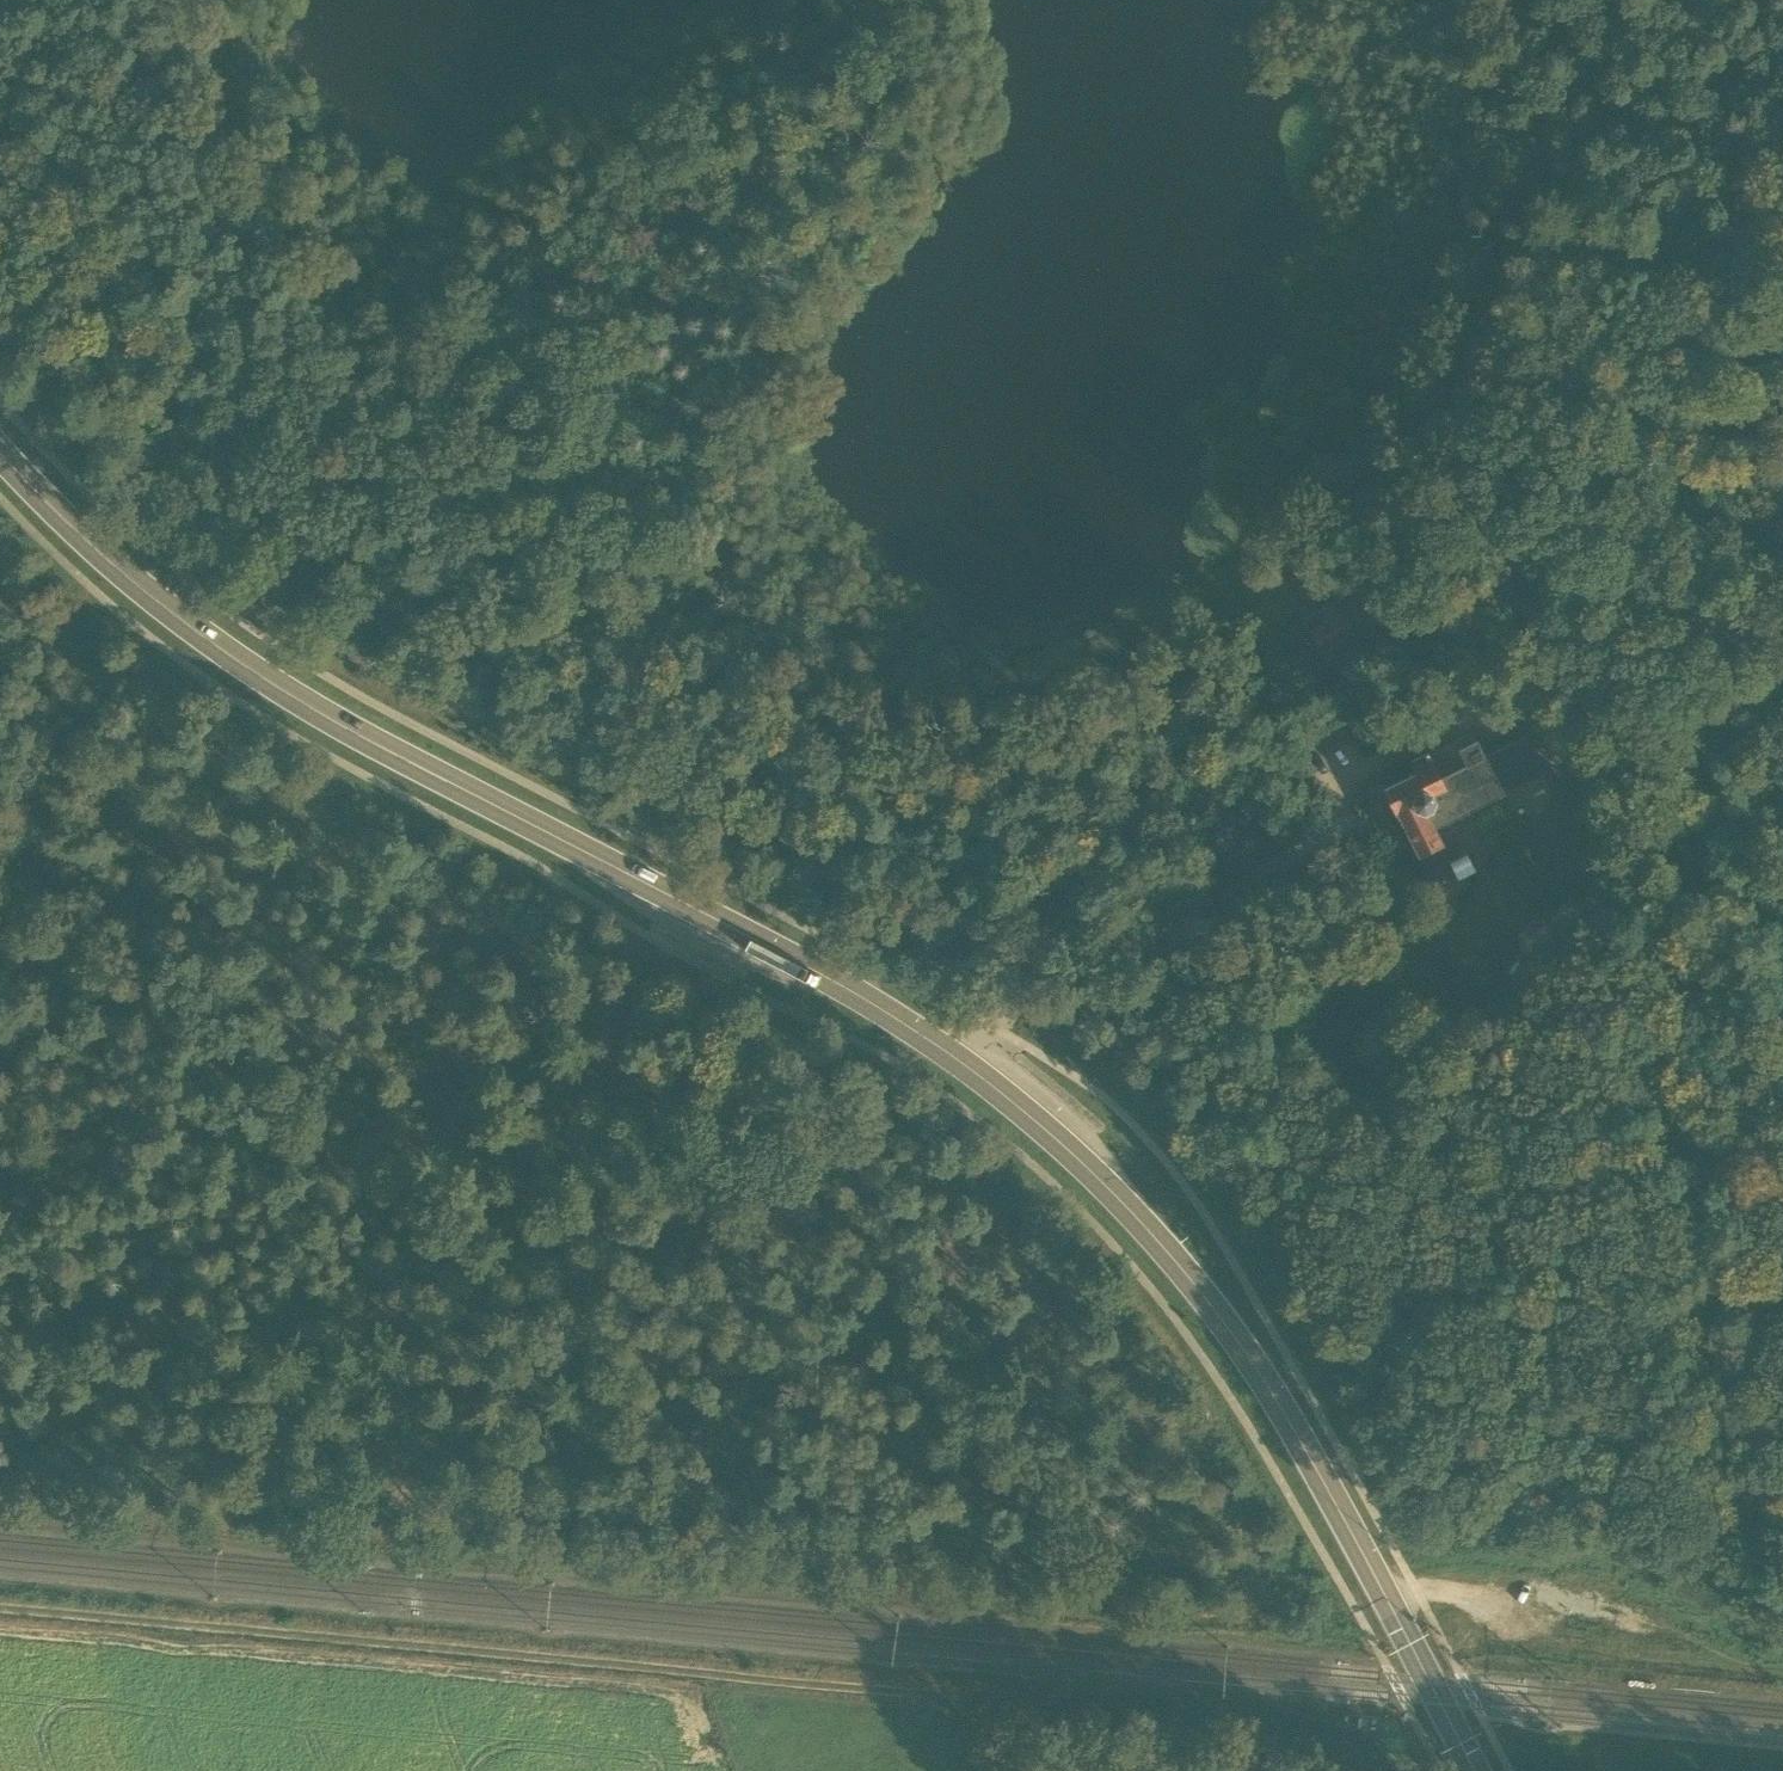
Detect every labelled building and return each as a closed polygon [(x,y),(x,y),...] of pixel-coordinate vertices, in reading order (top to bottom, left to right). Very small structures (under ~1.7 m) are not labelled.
[(1690,735),(1679,742),(1693,764),(1704,757),(1690,735)] [(1467,766),(1443,778),(1430,751),(1402,764),(1408,777),(1385,788),(1396,812),(1398,811),(1427,871),(1467,851),(1451,817),(1505,792),(1503,789),(1543,771),(1527,737),(1487,758),(1477,739),(1459,748),(1467,766)]
